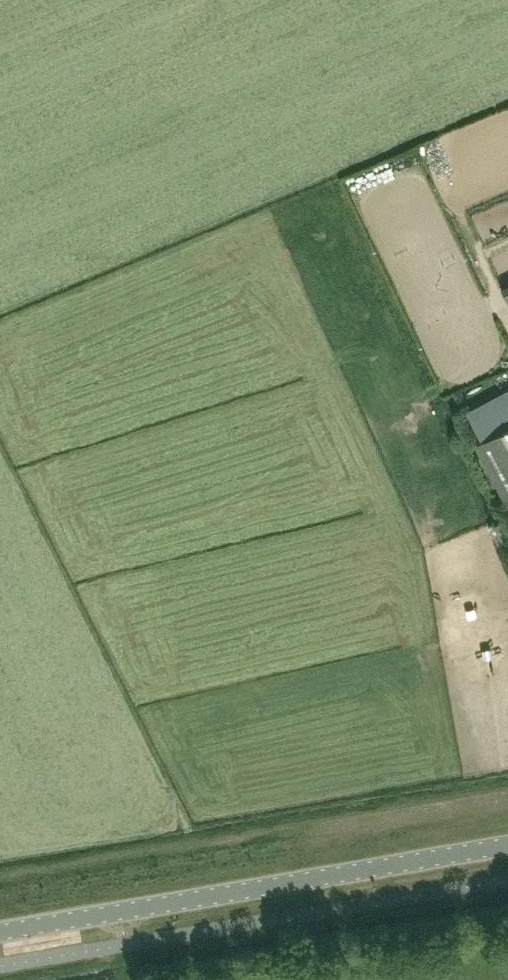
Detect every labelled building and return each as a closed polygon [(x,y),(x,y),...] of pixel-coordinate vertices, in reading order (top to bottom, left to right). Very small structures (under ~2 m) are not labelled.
[(507,425),(507,396),(470,416),(482,439),(507,425)] [(482,439),(476,442),(507,503),(507,425),(482,439)]
